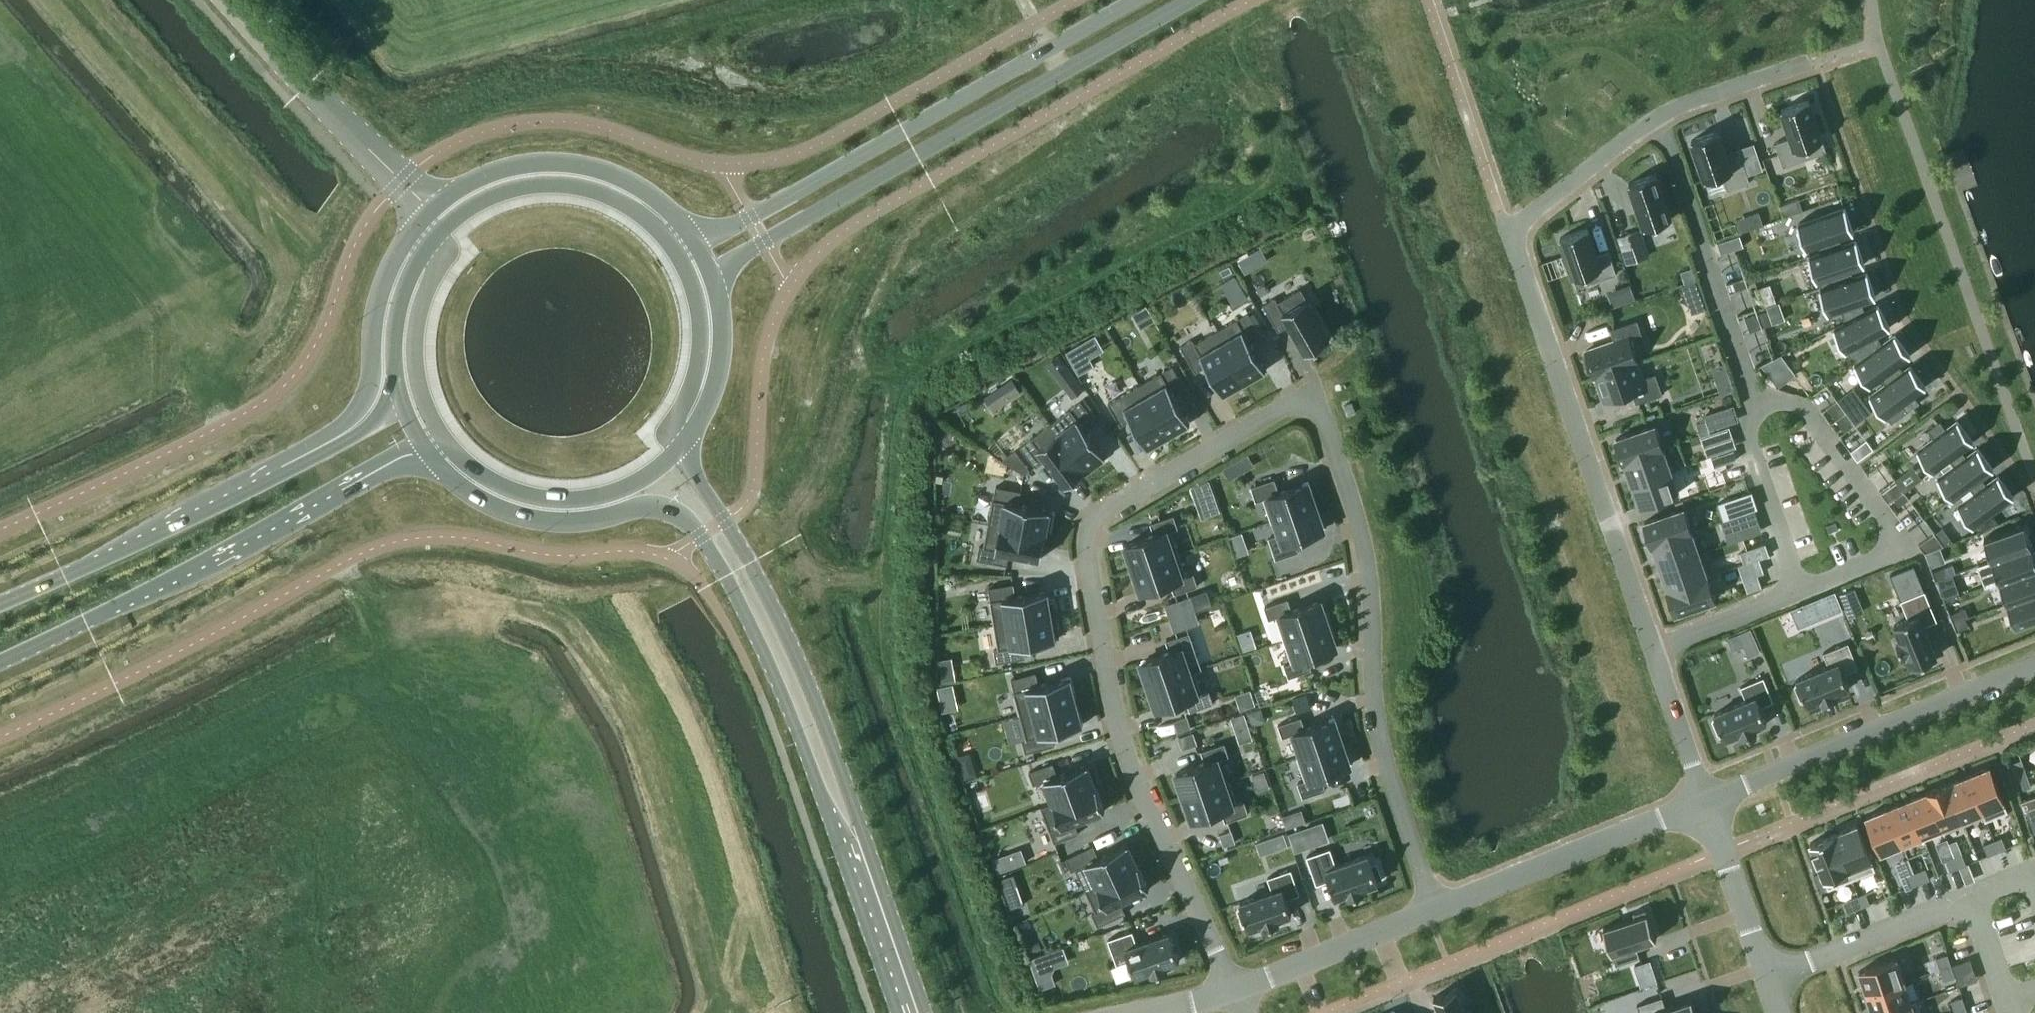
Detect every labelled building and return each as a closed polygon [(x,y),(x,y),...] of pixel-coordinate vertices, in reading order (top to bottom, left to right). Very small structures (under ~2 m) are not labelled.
[(1791,137),(1775,142),(1784,166),(1827,151),(1809,99),(1782,108),(1791,137)] [(1719,130),(1692,139),(1706,180),(1723,174),(1728,189),(1751,182),(1741,154),(1729,158),(1719,130)] [(1657,173),(1629,182),(1645,227),(1672,218),(1657,173)] [(1803,210),(1799,198),(1780,205),(1784,216),(1803,210)] [(1819,243),(1821,251),(1842,243),(1840,236),(1853,231),(1845,207),(1799,222),(1807,247),(1819,243)] [(1749,213),(1753,227),(1764,223),(1759,210),(1749,213)] [(1588,227),(1560,237),(1578,286),(1617,273),(1609,250),(1597,254),(1588,227)] [(1646,256),(1637,230),(1618,236),(1628,263),(1646,256)] [(1718,242),(1722,253),(1744,246),(1740,234),(1718,242)] [(1821,287),(1853,276),(1851,268),(1864,263),(1856,239),(1842,244),(1842,243),(1821,251),(1810,255),(1821,287)] [(1250,254),(1239,260),(1246,272),(1257,266),(1250,254)] [(1697,278),(1693,267),(1681,271),(1685,282),(1697,278)] [(1839,308),(1845,321),(1865,310),(1862,301),(1875,296),(1867,271),(1853,276),(1821,287),(1829,312),(1839,308)] [(1234,299),(1249,292),(1239,272),(1224,279),(1234,299)] [(1745,277),(1733,280),(1736,289),(1748,285),(1745,277)] [(1683,284),(1686,292),(1698,288),(1696,280),(1683,284)] [(1614,303),(1636,297),(1632,282),(1610,288),(1614,303)] [(1279,330),(1290,324),(1306,352),(1331,338),(1301,287),(1278,301),(1275,297),(1264,304),(1279,330)] [(1878,304),(1865,310),(1845,321),(1835,326),(1849,353),(1856,362),(1882,342),(1877,333),(1890,327),(1878,304)] [(1768,309),(1746,316),(1750,330),(1773,323),(1768,309)] [(1216,330),(1246,383),(1258,376),(1257,374),(1267,369),(1250,340),(1261,334),(1249,312),(1237,318),(1216,330)] [(1595,375),(1637,361),(1632,344),(1645,340),(1638,319),(1611,328),(1615,340),(1586,350),(1595,375)] [(1235,390),(1246,383),(1216,330),(1195,342),(1193,338),(1181,345),(1196,371),(1207,365),(1224,393),(1233,388),(1235,390)] [(1903,369),(1910,364),(1903,369),(1899,363),(1910,354),(1895,333),(1882,343),(1882,342),(1856,362),(1871,383),(1876,380),(1880,386),(1891,378),(1903,369)] [(1082,343),(1067,352),(1080,374),(1095,365),(1082,343)] [(1782,354),(1762,364),(1778,386),(1796,373),(1782,354)] [(1072,397),(1084,389),(1059,357),(1048,366),(1072,397)] [(1637,361),(1595,375),(1595,376),(1596,375),(1605,400),(1632,391),(1637,402),(1663,393),(1656,373),(1643,377),(1637,361)] [(1734,388),(1725,362),(1712,366),(1721,393),(1734,388)] [(1902,403),(1907,411),(1920,401),(1914,394),(1926,385),(1910,364),(1903,369),(1891,378),(1880,386),(1871,393),(1886,414),(1902,403)] [(1140,384),(1169,434),(1191,422),(1174,393),(1185,387),(1173,365),(1162,371),(1140,384)] [(994,410),(1022,391),(1013,377),(985,395),(994,410)] [(1169,434),(1140,384),(1109,402),(1121,424),(1132,418),(1148,447),(1169,434)] [(1836,418),(1846,411),(1837,399),(1827,406),(1836,418)] [(1086,469),(1089,467),(1090,469),(1105,458),(1103,457),(1106,455),(1086,428),(1097,421),(1081,400),(1071,408),(1051,422),(1086,469)] [(1709,426),(1738,416),(1734,402),(1704,412),(1709,426)] [(1846,411),(1836,418),(1845,431),(1855,423),(1846,411)] [(1961,449),(1973,440),(1958,419),(1946,428),(1941,420),(1928,429),(1934,437),(1919,448),(1934,469),(1949,458),(1961,449)] [(1706,420),(1697,423),(1701,434),(1710,431),(1706,420)] [(1086,469),(1051,422),(1031,437),(1032,437),(1021,445),(1037,466),(1047,458),(1067,484),(1086,469)] [(1616,438),(1624,460),(1663,447),(1655,424),(1616,438)] [(1858,458),(1874,447),(1867,438),(1852,449),(1858,458)] [(1633,483),(1671,470),(1680,466),(1677,457),(1667,460),(1663,447),(1624,460),(1624,461),(1626,461),(1633,483)] [(1939,476),(1954,497),(1960,492),(1981,476),(1993,468),(1978,447),(1966,455),(1961,449),(1949,458),(1954,464),(1939,476)] [(1016,449),(1003,459),(1025,474),(1031,469),(1016,449)] [(1715,466),(1719,464),(1738,458),(1734,449),(1716,455),(1712,456),(1715,466)] [(1254,464),(1248,454),(1236,461),(1242,471),(1254,464)] [(1679,492),(1671,470),(1633,483),(1641,505),(1679,492)] [(1986,483),(1981,476),(1960,492),(1965,499),(1959,503),(1974,524),(2013,495),(1998,474),(1986,483)] [(1208,476),(1198,480),(1203,492),(1212,488),(1208,476)] [(1259,499),(1264,498),(1271,519),(1272,521),(1276,520),(1276,519),(1317,505),(1309,482),(1280,492),(1275,478),(1252,486),(1257,500),(1259,499)] [(1894,498),(1904,491),(1897,481),(1887,488),(1894,498)] [(994,498),(989,523),(1046,533),(1047,530),(1049,531),(1053,513),(1050,512),(1051,509),(1019,503),(1022,490),(996,486),(994,498)] [(1909,498),(1904,491),(1894,498),(1900,505),(1909,498)] [(1731,498),(1719,502),(1725,519),(1729,517),(1737,515),(1731,498)] [(1269,537),(1272,546),(1276,558),(1279,557),(1300,550),(1296,538),(1325,529),(1317,505),(1276,519),(1276,520),(1281,533),(1269,537)] [(1653,544),(1692,530),(1684,508),(1645,521),(1653,544)] [(1151,522),(1155,534),(1126,544),(1130,556),(1128,556),(1132,568),(1179,552),(1171,529),(1176,528),(1178,527),(1174,514),(1172,515),(1151,522)] [(1737,515),(1729,517),(1733,527),(1740,524),(1737,515)] [(2032,545),(2024,522),(1984,537),(1992,559),(2032,545)] [(1042,558),(1046,533),(989,523),(985,546),(980,545),(978,559),(1008,564),(1010,552),(1042,558)] [(1699,553),(1692,530),(1653,544),(1654,544),(1662,566),(1699,553)] [(1931,535),(1920,543),(1926,552),(1939,547),(1931,535)] [(1992,559),(2000,581),(2034,568),(2034,552),(2032,545),(1992,559)] [(1742,553),(1745,563),(1752,560),(1749,551),(1742,553)] [(1179,552),(1132,568),(1136,580),(1138,579),(1142,591),(1171,581),(1175,593),(1196,585),(1198,585),(1194,572),(1187,574),(1179,552)] [(1668,588),(1668,589),(1707,576),(1699,553),(1662,566),(1670,588),(1668,588)] [(1756,570),(1752,560),(1745,563),(1748,572),(1756,570)] [(1938,580),(1948,575),(1944,566),(1933,571),(1937,580),(1938,580)] [(2008,602),(2034,592),(2034,568),(2000,581),(2008,602)] [(1953,573),(1948,575),(1938,580),(1940,587),(1948,584),(1956,581),(1953,573)] [(1715,598),(1707,576),(1668,589),(1676,612),(1715,598)] [(1053,614),(1049,590),(1016,595),(1014,583),(989,587),(995,624),(1053,614)] [(1855,589),(1842,594),(1845,601),(1857,596),(1855,589)] [(1903,656),(1907,654),(1912,666),(1917,664),(1919,668),(1934,662),(1932,657),(1937,655),(1924,625),(1937,619),(1925,590),(1901,600),(1909,618),(1895,624),(1901,639),(1897,641),(1903,656)] [(1840,603),(1835,592),(1820,598),(1825,609),(1840,603)] [(2016,625),(2034,618),(2034,592),(2008,602),(2016,625)] [(1195,611),(1190,596),(1168,604),(1176,629),(1187,625),(1184,615),(1195,611)] [(1276,616),(1284,639),(1331,623),(1327,611),(1325,612),(1321,600),(1292,610),(1288,598),(1267,605),(1265,606),(1269,619),(1272,618),(1276,616)] [(1954,622),(1965,617),(1969,616),(1966,607),(1951,613),(1954,622)] [(995,624),(999,647),(995,648),(997,662),(1027,657),(1024,644),(1057,639),(1053,614),(995,624)] [(1969,625),(1965,617),(1954,622),(1958,630),(1969,625)] [(1335,634),(1331,623),(1284,639),(1292,661),(1287,663),(1285,664),(1289,676),(1291,675),(1312,668),(1308,657),(1337,647),(1333,635),(1335,634)] [(1171,652),(1142,661),(1150,685),(1194,670),(1195,671),(1202,669),(1190,632),(1167,639),(1171,652)] [(1806,698),(1808,703),(1821,698),(1823,702),(1838,696),(1836,692),(1850,686),(1844,671),(1858,665),(1849,641),(1823,651),(1829,665),(1798,678),(1800,683),(1796,685),(1802,700),(1806,698)] [(955,669),(941,671),(943,681),(957,679),(955,669)] [(1194,670),(1150,685),(1158,708),(1187,698),(1191,710),(1214,702),(1210,689),(1202,692),(1195,671),(1194,670)] [(1021,714),(1078,700),(1071,676),(1039,684),(1036,672),(1012,678),(1015,691),(1021,714)] [(1724,732),(1726,737),(1741,731),(1743,735),(1757,729),(1756,725),(1767,720),(1761,705),(1774,700),(1764,676),(1741,685),(1747,699),(1715,712),(1718,717),(1713,719),(1719,734),(1724,732)] [(954,683),(938,687),(941,698),(957,695),(954,683)] [(1312,706),(1308,694),(1294,699),(1298,711),(1312,706)] [(1078,700),(1021,714),(1027,737),(1023,739),(1026,752),(1055,744),(1052,732),(1084,723),(1078,700)] [(1188,715),(1175,720),(1178,731),(1192,726),(1188,715)] [(1298,756),(1298,757),(1343,741),(1335,718),(1306,728),(1302,716),(1279,724),(1283,736),(1285,736),(1294,733),(1295,732),(1302,754),(1298,756)] [(1183,748),(1198,743),(1194,731),(1179,736),(1183,748)] [(1351,765),(1343,741),(1298,757),(1306,779),(1301,781),(1299,782),(1303,796),(1327,788),(1322,775),(1351,765)] [(1225,781),(1218,759),(1219,758),(1227,755),(1229,755),(1225,742),(1202,750),(1206,762),(1177,772),(1181,783),(1179,784),(1183,796),(1230,780),(1230,779),(1225,781)] [(1042,806),(1097,786),(1096,783),(1098,782),(1092,765),(1090,766),(1089,763),(1058,774),(1054,762),(1029,771),(1034,784),(1045,780),(1053,801),(1042,805),(1042,806)] [(2020,777),(2028,774),(2024,763),(2016,766),(2020,777)] [(1986,820),(2008,811),(1990,765),(1967,774),(1984,815),(1986,820)] [(977,774),(976,769),(969,766),(962,768),(965,778),(977,774)] [(1964,824),(1984,815),(1967,774),(1947,783),(1964,824)] [(2032,785),(2028,774),(2020,777),(2024,788),(2032,785)] [(1243,801),(1238,803),(1230,780),(1183,796),(1187,807),(1189,807),(1193,819),(1222,809),(1226,821),(1249,813),(1245,800),(1243,801)] [(1944,832),(1964,824),(1947,783),(1927,791),(1942,827),(1944,832)] [(1097,786),(1042,806),(1055,842),(1079,833),(1075,821),(1105,809),(1097,786)] [(1922,835),(1942,827),(1927,791),(1907,799),(1922,835)] [(2022,800),(2025,810),(2027,810),(2030,809),(2034,807),(2034,795),(2022,800)] [(1902,843),(1922,835),(1907,799),(1887,807),(1902,843)] [(1289,824),(1308,818),(1305,807),(1286,812),(1289,824)] [(1882,852),(1902,843),(1887,807),(1867,815),(1871,825),(1882,852)] [(1834,833),(1852,878),(1876,869),(1857,823),(1834,833)] [(1307,826),(1290,832),(1296,851),(1314,845),(1307,826)] [(1232,830),(1220,834),(1225,846),(1237,841),(1232,830)] [(1285,833),(1271,837),(1275,850),(1289,846),(1285,833)] [(1852,878),(1834,833),(1810,842),(1821,869),(1829,888),(1852,878)] [(1993,840),(1998,851),(2007,847),(2002,836),(1993,840)] [(1988,855),(1998,851),(1993,840),(1984,844),(1988,855)] [(1087,890),(1139,865),(1138,861),(1140,860),(1132,844),(1130,845),(1129,842),(1100,856),(1099,856),(1094,844),(1066,857),(1072,870),(1076,868),(1087,890)] [(1369,854),(1337,865),(1331,847),(1307,855),(1317,884),(1330,879),(1336,896),(1348,892),(1350,896),(1365,891),(1363,887),(1379,882),(1378,879),(1382,878),(1377,863),(1373,864),(1369,854)] [(1953,856),(1958,867),(1967,863),(1963,852),(1953,856)] [(1004,854),(994,858),(999,871),(1009,867),(1004,854)] [(1948,871),(1958,867),(1953,856),(1944,860),(1948,871)] [(1139,865),(1087,890),(1097,911),(1092,913),(1098,925),(1126,912),(1121,901),(1150,887),(1139,865)] [(1917,871),(1921,882),(1931,878),(1926,867),(1917,871)] [(1273,890),(1241,901),(1242,907),(1238,908),(1244,923),(1248,922),(1250,927),(1263,923),(1265,927),(1280,922),(1279,917),(1292,913),(1287,897),(1300,893),(1292,868),(1268,876),(1273,890)] [(1821,869),(1814,872),(1821,891),(1829,888),(1821,869)] [(1907,875),(1912,886),(1921,882),(1917,871),(1907,875)] [(1015,873),(1001,878),(1006,892),(1020,886),(1015,873)] [(1857,895),(1862,906),(1871,903),(1866,891),(1857,895)] [(1862,906),(1857,895),(1848,899),(1852,910),(1862,906)] [(1635,916),(1604,927),(1613,953),(1614,952),(1618,963),(1616,963),(1617,964),(1640,956),(1636,945),(1657,938),(1646,907),(1633,911),(1635,916)] [(1017,922),(1027,945),(1040,940),(1030,916),(1017,922)] [(1133,930),(1109,938),(1118,964),(1131,959),(1136,974),(1152,969),(1153,973),(1168,968),(1167,964),(1180,959),(1171,931),(1138,943),(1133,930)] [(1044,953),(1030,958),(1041,988),(1055,984),(1044,953)] [(1952,964),(1948,953),(1937,957),(1941,968),(1952,964)] [(1867,992),(1905,979),(1897,957),(1860,970),(1867,992)] [(1956,976),(1952,964),(1941,968),(1944,980),(1956,976)] [(1867,992),(1875,1012),(1878,1012),(1917,1000),(1916,999),(1912,1000),(1905,979),(1867,992)] [(1434,995),(1441,1012),(1469,1012),(1464,1001),(1468,999),(1462,984),(1434,995)] [(1637,1004),(1640,1012),(1703,1012),(1701,1008),(1697,1010),(1692,998),(1667,1007),(1663,996),(1637,1004)] [(1951,1000),(1955,1009),(1966,1005),(1963,996),(1951,1000)] [(1918,1003),(1917,1000),(1878,1012),(1921,1012),(1918,1003)]
